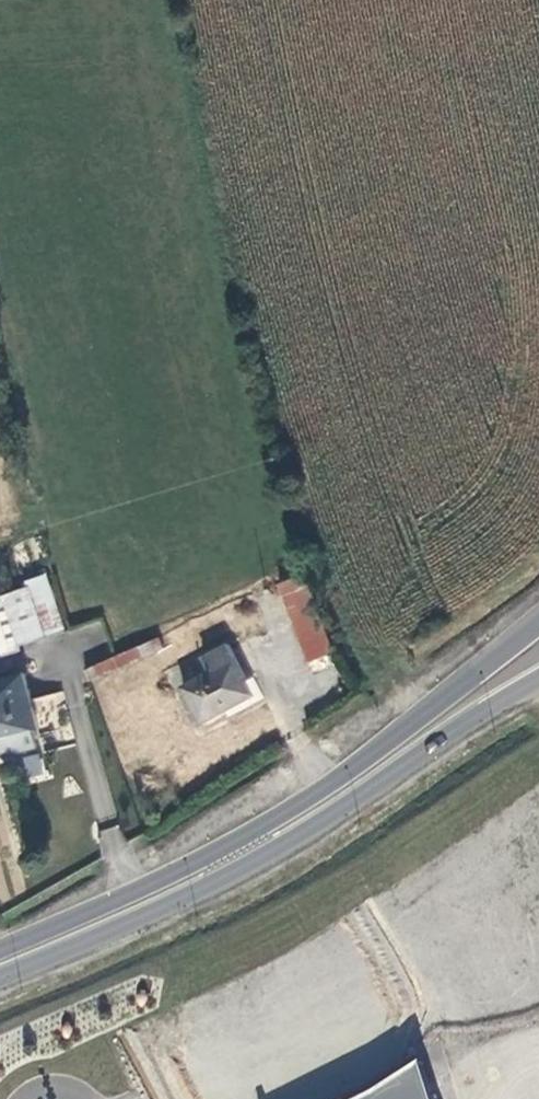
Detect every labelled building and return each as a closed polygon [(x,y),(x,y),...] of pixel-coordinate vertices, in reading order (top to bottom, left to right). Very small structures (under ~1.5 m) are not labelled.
[(30,584),(0,595),(0,648),(2,655),(18,650),(15,643),(65,628),(47,573),(28,579),(30,584)] [(328,652),(296,575),(276,585),(310,660),(328,652)] [(85,663),(93,695),(150,680),(144,655),(157,652),(156,644),(85,663)] [(206,669),(179,681),(195,715),(248,690),(233,656),(227,644),(200,657),(206,669)] [(0,675),(0,755),(35,745),(31,729),(37,728),(22,670),(0,675)] [(23,754),(29,778),(45,774),(39,750),(23,754)] [(426,1064),(381,1092),(367,1098),(437,1098),(426,1064)]
